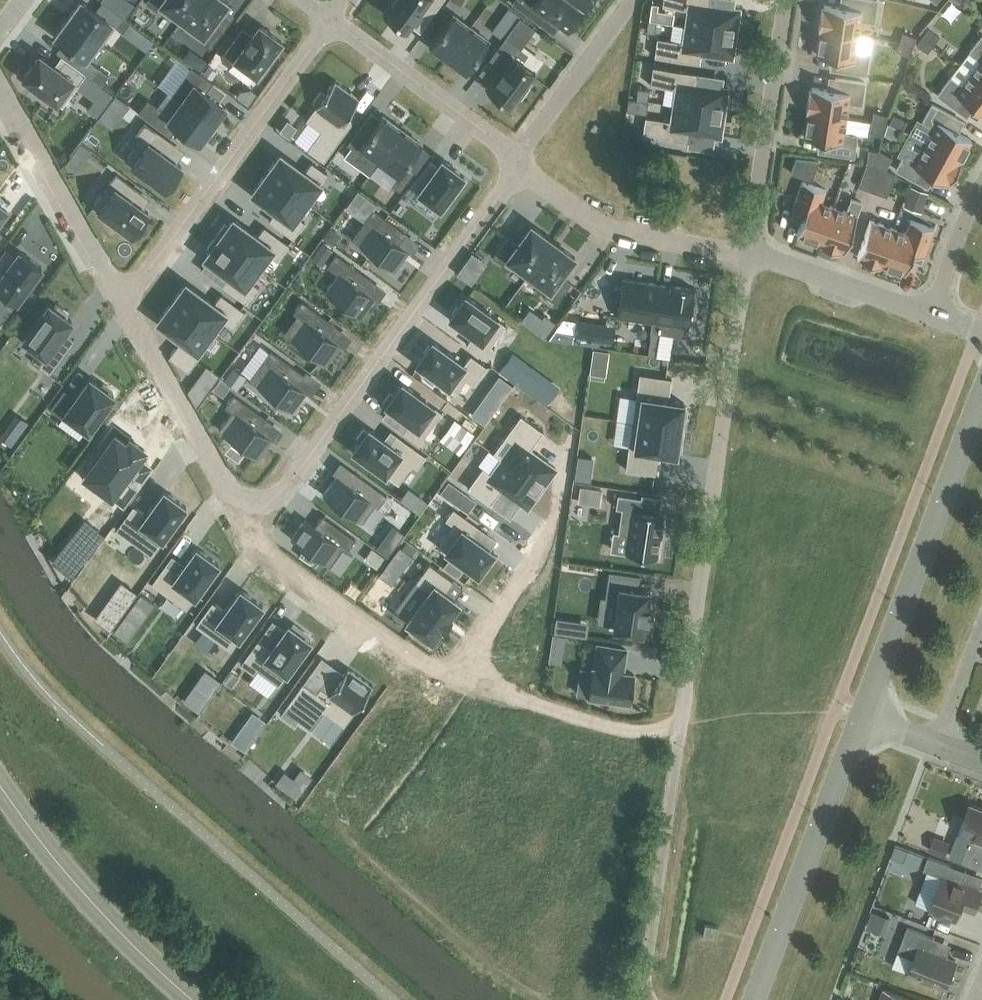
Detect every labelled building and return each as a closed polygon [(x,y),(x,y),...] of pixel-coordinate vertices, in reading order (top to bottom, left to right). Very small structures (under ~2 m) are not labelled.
[(127,0),(101,0),(100,1),(126,18),(135,5),(127,0)] [(181,21),(196,0),(147,0),(145,3),(156,11),(160,5),(181,21)] [(181,21),(202,36),(198,41),(209,49),(224,29),(214,22),(228,3),(224,0),(196,0),(181,21)] [(389,7),(412,24),(427,2),(437,10),(444,0),(394,0),(389,7)] [(582,6),(574,0),(516,0),(513,4),(541,25),(548,15),(566,28),(582,6)] [(671,7),(689,10),(687,26),(735,33),(739,9),(700,3),(700,0),(672,0),(671,7)] [(858,36),(860,20),(874,22),(877,0),(874,0),(847,0),(846,8),(824,5),(823,9),(821,8),(818,30),(820,30),(858,36)] [(99,41),(112,24),(81,1),(68,18),(99,41)] [(651,2),(649,19),(662,21),(664,10),(658,9),(658,3),(651,2)] [(496,31),(505,37),(521,16),(512,9),(496,31)] [(453,15),(430,46),(448,59),(471,28),(453,15)] [(99,41),(68,18),(55,36),(86,59),(99,41)] [(123,19),(117,27),(123,32),(129,24),(123,19)] [(648,20),(646,31),(655,32),(657,21),(648,20)] [(264,66),(267,68),(277,55),(274,52),(281,42),(259,25),(251,35),(242,28),(220,57),(231,65),(235,60),(256,76),(264,66)] [(667,39),(664,57),(691,61),(692,51),(732,57),(735,33),(687,26),(684,41),(667,39)] [(448,59),(466,72),(489,41),(471,28),(448,59)] [(922,36),(932,44),(938,37),(928,29),(922,36)] [(858,36),(820,30),(816,55),(838,58),(837,70),(866,75),(869,53),(856,51),(858,36)] [(902,33),(899,42),(911,47),(914,37),(902,33)] [(970,73),(981,82),(981,35),(969,52),(980,60),(970,73)] [(932,44),(922,36),(915,44),(925,52),(932,44)] [(516,48),(506,41),(491,61),(501,68),(487,87),(509,104),(517,93),(520,96),(528,85),(525,83),(534,70),(512,54),(516,48)] [(899,42),(895,51),(908,56),(911,47),(899,42)] [(53,67),(38,56),(21,78),(32,86),(29,90),(43,99),(45,96),(55,103),(72,81),(77,85),(84,75),(60,57),(53,67)] [(213,124),(225,107),(206,92),(213,83),(191,67),(171,94),(213,124)] [(98,68),(91,78),(100,85),(107,75),(98,68)] [(662,68),(659,86),(677,89),(675,105),(723,112),(727,88),(688,82),(689,72),(662,68)] [(970,73),(961,85),(950,77),(937,95),(961,113),(968,103),(981,113),(981,82),(970,73)] [(806,112),(808,112),(846,118),(848,103),(861,105),(864,83),(835,78),(833,91),(811,87),(811,91),(809,91),(806,112)] [(317,104),(306,119),(321,130),(308,149),(324,161),(353,121),(346,116),(359,98),(335,80),(325,94),(321,91),(313,101),(317,104)] [(94,101),(87,110),(98,118),(115,95),(104,88),(94,101)] [(638,88),(636,99),(648,101),(649,89),(638,88)] [(115,96),(108,106),(122,117),(130,107),(115,96)] [(213,124),(181,101),(170,116),(148,99),(138,112),(171,136),(178,126),(200,142),(213,124)] [(636,99),(635,111),(646,113),(648,101),(636,99)] [(915,120),(907,134),(925,143),(959,162),(971,140),(952,129),(957,118),(932,104),(921,123),(915,120)] [(655,118),(652,136),(679,140),(680,130),(720,136),(723,112),(675,105),(672,121),(655,118)] [(846,118),(808,112),(804,137),(826,140),(824,153),(853,157),(856,135),(843,133),(846,118)] [(887,116),(873,112),(871,121),(884,125),(887,116)] [(376,165),(402,129),(383,115),(371,131),(362,124),(347,144),(376,165)] [(888,123),(900,130),(905,121),(893,115),(888,123)] [(871,121),(868,130),(881,134),(884,125),(871,121)] [(182,166),(163,152),(171,141),(145,122),(136,134),(141,138),(125,159),(165,189),(182,166)] [(402,129),(376,165),(379,161),(397,174),(390,184),(400,191),(414,171),(405,164),(421,143),(402,129)] [(959,162),(925,143),(918,157),(906,151),(895,170),(921,184),(927,173),(947,184),(949,181),(950,182),(961,163),(959,162)] [(281,153),(267,173),(306,202),(328,173),(312,161),(305,171),(281,153)] [(429,160),(412,183),(442,205),(452,192),(455,194),(462,184),(464,181),(461,178),(464,175),(442,159),(436,166),(429,160)] [(873,192),(880,170),(865,165),(858,187),(873,192)] [(880,170),(873,192),(885,196),(893,174),(880,170)] [(267,173),(253,192),(277,210),(270,219),(285,231),(306,202),(267,173)] [(138,192),(114,174),(107,184),(112,188),(96,210),(130,235),(146,212),(131,202),(138,192)] [(797,235),(820,243),(833,207),(821,203),(825,190),(802,182),(792,210),(804,214),(797,235)] [(911,188),(906,202),(923,209),(928,194),(911,188)] [(9,205),(0,198),(0,218),(9,205)] [(833,207),(820,243),(820,245),(840,252),(841,250),(844,252),(861,203),(851,199),(847,212),(833,207)] [(375,228),(362,246),(397,271),(411,252),(401,245),(409,234),(380,214),(372,226),(375,228)] [(234,218),(220,237),(259,266),(281,237),(265,226),(258,235),(234,218)] [(880,267),(881,265),(894,228),(870,220),(857,256),(861,258),(860,259),(880,267)] [(906,233),(894,228),(881,265),(905,273),(912,252),(924,256),(934,228),(910,220),(906,233)] [(528,275),(553,241),(531,225),(517,244),(508,237),(493,257),(503,265),(508,259),(528,275)] [(220,237),(205,257),(229,274),(222,284),(238,295),(259,266),(220,237)] [(528,275),(549,290),(545,295),(556,303),(571,283),(561,276),(575,257),(553,241),(528,275)] [(19,250),(5,270),(0,266),(0,297),(13,306),(20,296),(23,299),(33,286),(30,283),(42,267),(19,250)] [(341,275),(328,293),(362,318),(377,299),(367,292),(375,281),(346,260),(337,273),(341,275)] [(464,266),(458,274),(472,285),(479,276),(464,266)] [(623,278),(618,313),(653,319),(655,307),(659,284),(623,278)] [(186,282),(172,302),(212,331),(233,302),(218,290),(211,300),(186,282)] [(653,319),(651,331),(687,337),(691,312),(693,312),(694,304),(692,304),(694,289),(659,284),(655,307),(653,319)] [(465,295),(449,317),(473,335),(466,344),(486,359),(495,348),(491,345),(506,325),(465,295)] [(521,295),(511,307),(528,321),(538,309),(521,295)] [(172,302),(158,321),(182,339),(175,348),(191,360),(212,331),(172,302)] [(54,345),(72,321),(67,317),(69,314),(56,304),(54,307),(49,304),(23,339),(38,350),(31,361),(50,375),(66,353),(54,345)] [(306,322),(293,340),(328,365),(342,346),(333,338),(340,328),(312,307),(303,319),(306,322)] [(432,341),(416,363),(457,392),(466,380),(473,385),(487,366),(471,354),(464,364),(432,341)] [(273,351),(251,381),(294,412),(308,392),(298,385),(306,375),(273,351)] [(636,367),(629,421),(680,429),(684,401),(680,400),(681,396),(665,394),(669,372),(636,367)] [(64,389),(50,408),(62,417),(65,413),(88,430),(114,395),(111,393),(113,390),(104,383),(101,386),(90,378),(76,397),(64,389)] [(390,392),(383,402),(410,422),(403,431),(419,443),(442,412),(402,382),(393,394),(390,392)] [(238,415),(225,433),(235,441),(233,444),(248,455),(250,452),(260,459),(274,439),(264,432),(272,422),(243,401),(235,413),(238,415)] [(512,444),(502,458),(541,487),(556,468),(530,449),(541,434),(518,417),(503,438),(512,444)] [(629,421),(621,475),(653,480),(656,458),(671,460),(672,456),(676,456),(680,429),(629,421)] [(125,425),(96,466),(131,491),(148,468),(138,461),(151,444),(149,443),(151,440),(141,432),(139,435),(125,425)] [(359,441),(352,450),(380,470),(378,473),(388,481),(390,478),(397,482),(412,462),(416,466),(424,454),(397,434),(390,443),(369,428),(367,431),(364,428),(356,438),(359,441)] [(482,466),(468,487),(490,503),(501,488),(527,507),(541,487),(502,458),(491,473),(482,466)] [(337,475),(323,495),(362,523),(375,505),(379,508),(387,495),(355,472),(347,482),(337,475)] [(581,487),(580,503),(601,506),(603,490),(581,487)] [(133,505),(116,529),(151,555),(186,506),(164,490),(146,514),(133,505)] [(612,493),(610,507),(616,508),(612,532),(622,533),(620,552),(651,556),(658,512),(634,509),(636,497),(612,493)] [(453,524),(438,544),(478,574),(494,552),(470,534),(477,525),(453,507),(445,518),(453,524)] [(306,519),(291,538),(330,566),(343,549),(347,551),(356,539),(323,515),(315,526),(306,519)] [(85,523),(55,560),(70,573),(101,536),(85,523)] [(166,562),(151,582),(186,608),(218,564),(196,548),(179,572),(166,562)] [(428,590),(406,621),(431,640),(441,627),(443,628),(451,616),(450,615),(460,601),(445,591),(454,580),(429,562),(415,581),(428,590)] [(610,568),(606,594),(618,596),(614,626),(635,629),(634,632),(650,634),(653,616),(648,615),(649,604),(646,604),(649,588),(638,586),(640,573),(610,568)] [(212,601),(195,624),(230,650),(262,605),(240,589),(225,610),(212,601)] [(258,639),(241,663),(255,674),(258,670),(278,685),(310,641),(307,638),(309,635),(294,624),(291,627),(288,624),(271,648),(258,639)] [(553,636),(552,647),(565,649),(567,638),(553,636)] [(592,669),(589,696),(631,702),(634,675),(621,673),(622,665),(624,665),(626,649),(598,645),(595,669),(592,669)] [(303,682),(280,714),(295,725),(298,720),(312,730),(325,711),(344,725),(373,686),(348,668),(330,693),(320,686),(316,692),(303,682)] [(970,804),(959,834),(970,838),(961,861),(981,868),(981,808),(970,804)] [(950,844),(933,837),(927,852),(944,858),(950,844)] [(928,857),(924,868),(943,875),(930,910),(957,920),(962,907),(975,912),(981,894),(981,890),(963,883),(967,872),(928,857)] [(888,918),(871,912),(866,929),(883,935),(888,918)] [(719,927),(705,924),(703,935),(717,938),(719,927)] [(935,938),(907,928),(902,941),(906,943),(902,954),(915,959),(909,974),(947,988),(950,978),(955,976),(953,971),(957,962),(930,952),(935,938)] [(885,990),(881,999),(911,999),(885,990)]
